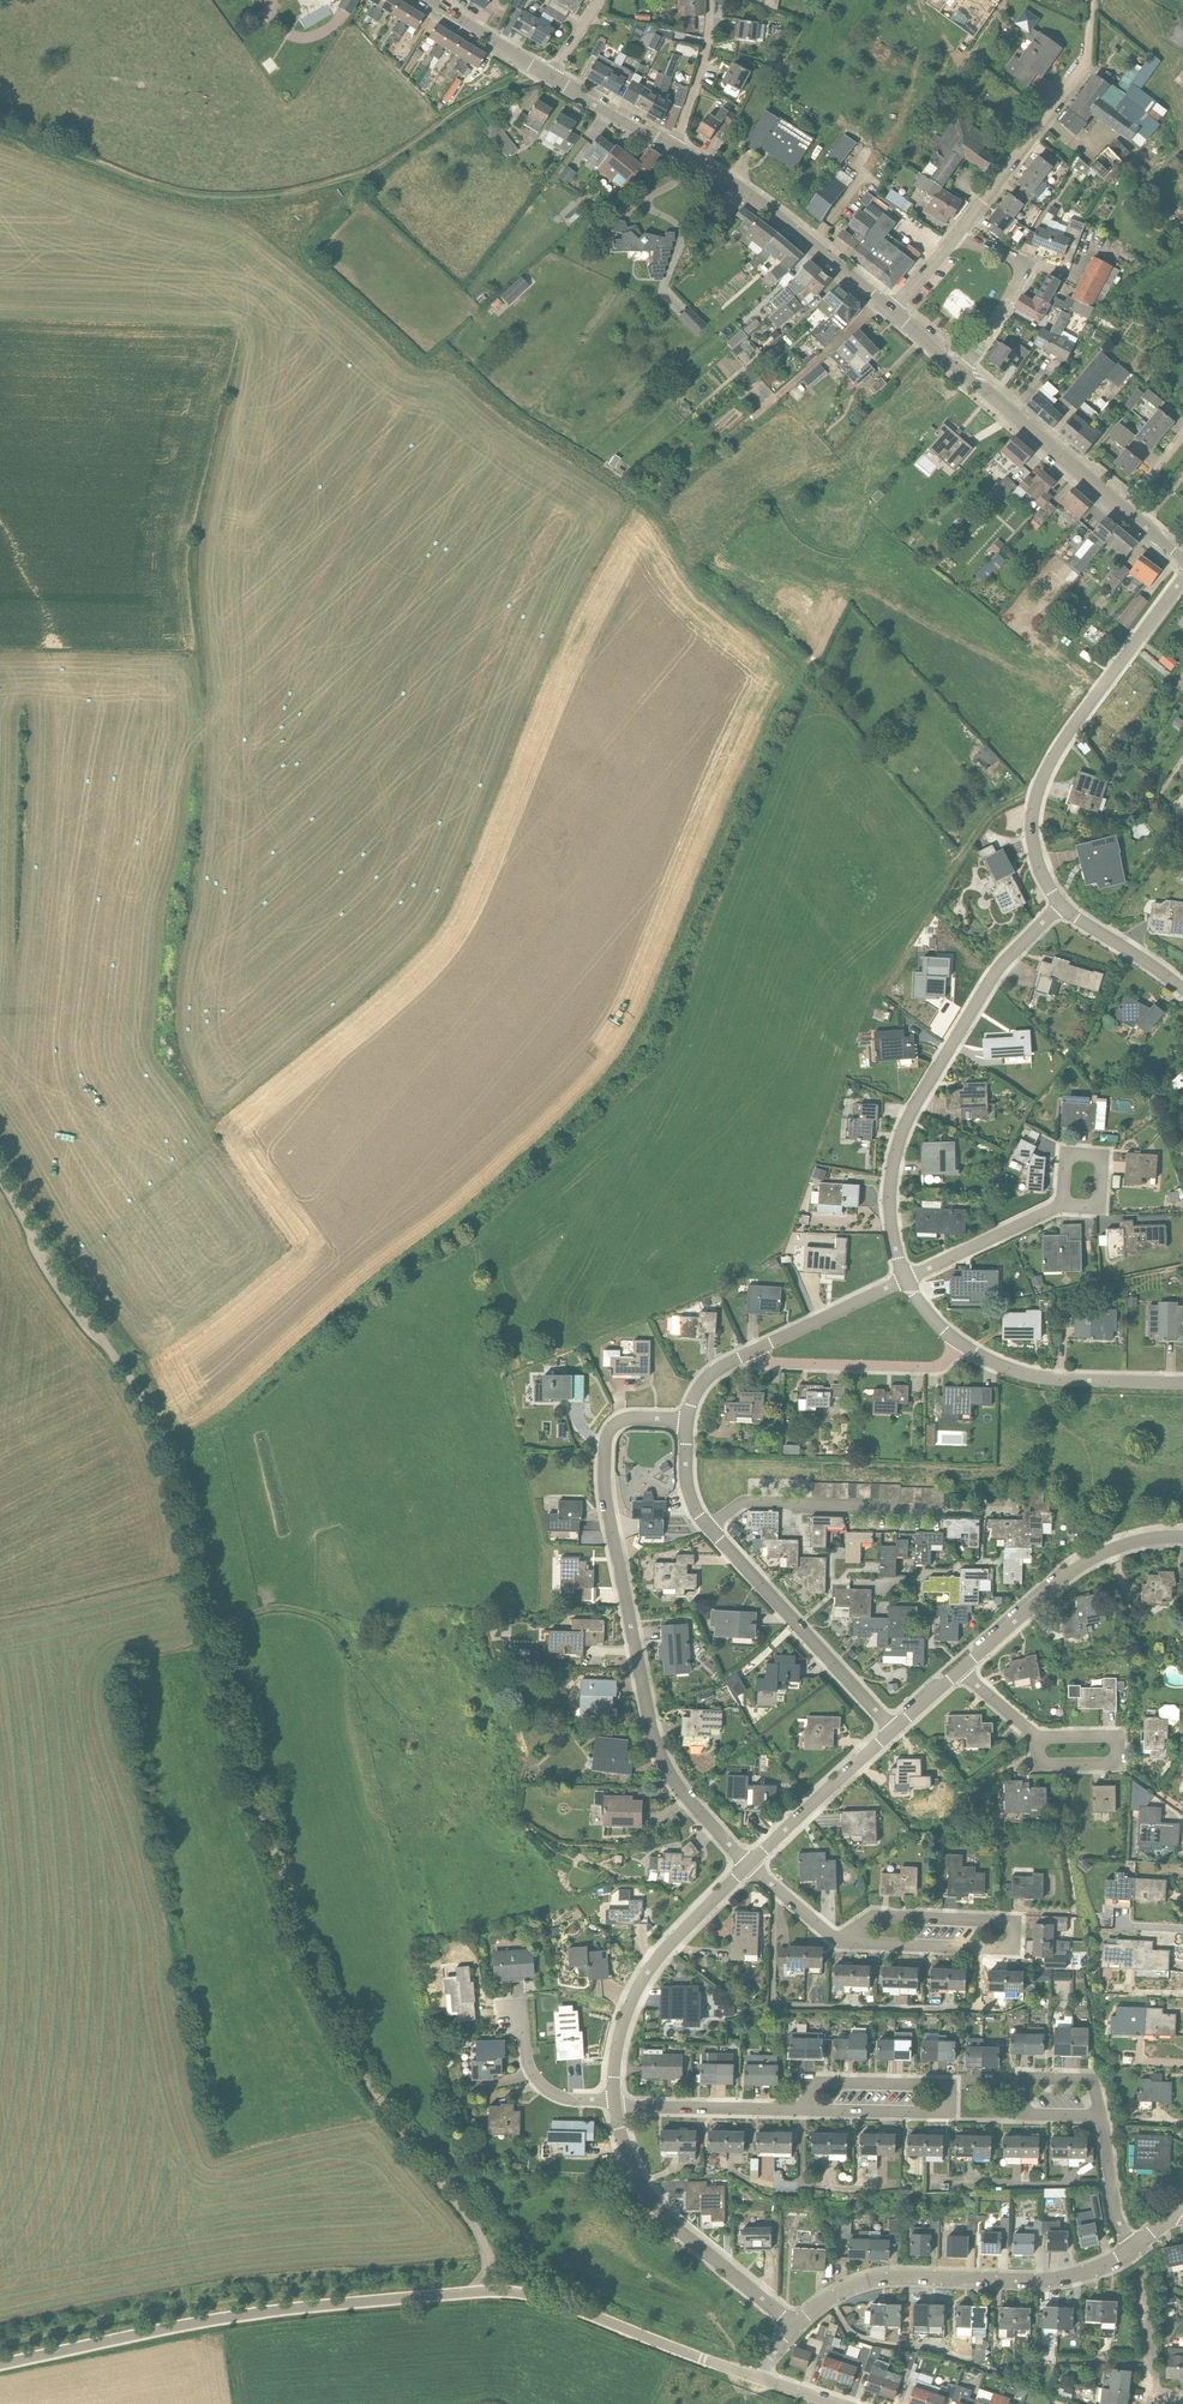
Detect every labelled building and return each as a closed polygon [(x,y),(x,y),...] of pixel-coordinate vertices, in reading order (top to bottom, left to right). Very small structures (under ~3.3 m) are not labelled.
[(338,7),(351,15),(360,0),(342,0),(338,7)] [(384,0),(367,0),(376,6),(375,9),(373,7),(368,16),(372,19),(384,0)] [(400,2),(397,0),(384,0),(372,19),(377,22),(382,13),(381,12),(382,10),(391,16),(400,2)] [(469,2),(483,11),(489,0),(471,0),(469,2)] [(512,6),(520,11),(526,0),(515,0),(512,6)] [(544,3),(548,5),(566,17),(570,11),(574,13),(582,0),(545,0),(544,3)] [(678,16),(695,16),(705,16),(704,0),(678,0),(678,16)] [(779,0),(765,0),(764,7),(777,11),(779,0)] [(939,13),(975,38),(999,4),(993,0),(948,0),(939,13)] [(396,35),(412,9),(400,2),(391,16),(401,22),(399,24),(397,23),(391,32),(396,35)] [(562,23),(566,17),(548,5),(544,12),(562,23)] [(416,31),(424,17),(412,9),(396,35),(392,41),(397,44),(406,29),(405,27),(406,25),(416,31)] [(528,38),(538,21),(523,12),(513,28),(528,38)] [(1020,61),(1015,57),(1006,70),(1027,85),(1036,73),(1042,76),(1061,49),(1032,28),(1037,21),(1025,13),(1017,25),(1029,32),(1030,37),(1035,40),(1020,61)] [(538,21),(528,38),(543,47),(553,31),(538,21)] [(757,42),(758,24),(739,22),(737,40),(757,42)] [(428,66),(449,32),(437,25),(428,38),(438,45),(436,47),(434,46),(423,64),(428,66)] [(644,29),(637,25),(633,32),(637,34),(641,33),(644,29)] [(672,40),(673,31),(657,28),(655,34),(648,48),(654,50),(661,38),(672,40)] [(453,54),(461,40),(449,32),(428,66),(426,70),(431,73),(444,52),(442,50),(444,48),(453,54)] [(597,58),(605,45),(606,43),(599,39),(590,54),(597,58)] [(458,72),(474,48),(461,40),(453,54),(462,60),(460,62),(458,61),(453,69),(458,72)] [(963,53),(967,47),(961,43),(957,49),(963,53)] [(423,52),(421,51),(417,48),(413,57),(418,60),(423,52)] [(477,69),(486,55),(474,48),(458,72),(463,75),(468,67),(466,65),(468,63),(477,69)] [(601,86),(614,63),(599,55),(597,58),(586,79),(601,86)] [(1149,117),(1158,103),(1140,89),(1161,61),(1154,55),(1141,69),(1125,96),(1115,109),(1102,99),(1092,115),(1109,128),(1131,142),(1132,141),(1141,147),(1160,125),(1149,117)] [(674,62),(666,59),(663,68),(666,70),(671,71),(674,62)] [(782,60),(774,59),(774,63),(766,62),(766,66),(780,68),(782,60)] [(625,80),(629,73),(630,74),(630,71),(622,67),(620,67),(614,63),(601,86),(616,95),(625,80)] [(1125,96),(1141,69),(1132,63),(1117,90),(1096,75),(1071,111),(1087,123),(1092,115),(1102,99),(1115,109),(1125,96)] [(644,87),(638,84),(641,77),(645,79),(649,69),(639,64),(634,76),(630,74),(629,73),(625,80),(630,83),(622,98),(635,106),(644,87)] [(742,92),(751,74),(734,64),(724,82),(742,92)] [(661,83),(666,70),(663,68),(661,74),(658,72),(650,91),(644,87),(635,106),(648,114),(657,96),(656,96),(661,83)] [(453,69),(448,77),(453,80),(455,77),(458,72),(453,69)] [(667,92),(670,83),(674,72),(671,71),(666,70),(661,83),(656,96),(657,96),(648,114),(660,121),(669,104),(661,100),(667,92)] [(447,90),(441,99),(447,103),(460,82),(454,78),(447,90)] [(678,85),(672,105),(682,108),(688,88),(678,85)] [(530,129),(538,133),(552,110),(537,101),(528,116),(521,113),(513,126),(520,130),(523,125),(530,129)] [(711,140),(715,135),(722,140),(738,117),(730,111),(730,112),(723,107),(715,118),(709,115),(698,132),(711,140)] [(795,168),(814,138),(781,117),(780,119),(767,111),(745,145),(758,153),(762,147),(795,168)] [(1086,123),(1087,123),(1071,111),(1061,123),(1077,136),(1087,124),(1086,123)] [(553,145),(567,153),(579,137),(571,132),(576,124),(559,114),(549,132),(558,137),(553,145)] [(927,161),(938,170),(931,179),(943,186),(964,156),(973,163),(984,149),(992,140),(958,115),(942,138),(936,134),(932,141),(937,145),(933,150),(935,151),(927,161)] [(499,120),(488,128),(509,157),(520,149),(499,120)] [(598,168),(613,148),(598,137),(584,157),(598,169),(597,169),(598,170),(599,169),(598,168)] [(827,158),(839,168),(855,146),(843,137),(827,158)] [(1129,155),(1116,141),(1108,149),(1120,163),(1129,155)] [(623,152),(621,155),(613,148),(615,146),(615,145),(613,148),(598,168),(599,169),(598,170),(621,189),(627,182),(629,184),(640,169),(649,176),(661,156),(650,149),(637,164),(623,152)] [(1121,164),(1120,163),(1108,149),(1107,148),(1088,166),(1092,169),(1096,174),(1103,182),(1121,164)] [(984,149),(973,163),(986,173),(996,159),(984,149)] [(1055,169),(1059,163),(1047,154),(1043,160),(1039,157),(1029,170),(1043,181),(1053,169),(1055,169)] [(1088,166),(1080,158),(1074,168),(1087,177),(1088,176),(1092,169),(1088,166)] [(1143,165),(1135,172),(1141,178),(1148,172),(1143,165)] [(576,173),(567,166),(558,178),(567,184),(576,173)] [(919,178),(922,173),(918,170),(914,176),(919,178)] [(1033,194),(1043,181),(1029,170),(1019,183),(1023,186),(1018,192),(1031,201),(1035,196),(1033,194)] [(952,220),(957,211),(962,203),(940,189),(943,186),(931,179),(922,173),(919,178),(914,186),(933,198),(925,211),(945,223),(949,218),(952,220)] [(847,187),(831,176),(807,209),(822,221),(847,187)] [(866,236),(882,215),(870,205),(877,196),(878,194),(873,190),(870,193),(868,192),(861,201),(868,207),(864,212),(861,210),(850,225),(866,236)] [(892,190),(886,199),(908,214),(914,205),(892,190)] [(1026,207),(1031,201),(1018,192),(1014,198),(1010,195),(1000,208),(1015,219),(1024,206),(1026,207)] [(910,234),(914,229),(909,226),(915,219),(908,214),(886,199),(878,194),(877,196),(870,205),(882,215),(866,236),(859,244),(860,244),(850,256),(867,270),(881,280),(903,253),(910,245),(915,238),(910,234)] [(1152,204),(1147,200),(1143,206),(1148,210),(1152,204)] [(743,222),(749,212),(743,207),(735,217),(743,222)] [(1001,240),(1006,233),(1008,235),(1018,222),(1015,219),(1000,208),(990,221),(994,224),(989,230),(1001,240)] [(778,234),(760,220),(749,212),(743,222),(742,224),(751,231),(747,236),(765,249),(770,244),(778,234)] [(1048,249),(1054,233),(1046,229),(1054,216),(1048,212),(1039,226),(1036,233),(1030,231),(1024,243),(1031,246),(1033,243),(1048,249)] [(721,227),(711,216),(702,225),(705,229),(710,224),(715,229),(711,234),(714,237),(718,233),(716,231),(721,227)] [(1065,255),(1066,252),(1074,256),(1086,224),(1071,219),(1064,236),(1054,233),(1048,249),(1065,255)] [(672,242),(674,242),(674,233),(665,233),(665,238),(644,234),(641,236),(639,233),(640,233),(635,225),(626,228),(626,225),(614,228),(615,233),(621,234),(621,240),(613,240),(613,248),(616,249),(616,252),(652,252),(652,265),(647,267),(650,279),(654,279),(654,281),(663,281),(663,273),(665,273),(665,266),(667,266),(667,257),(670,257),(670,249),(672,250),(672,242)] [(850,256),(860,244),(859,244),(866,236),(858,231),(853,236),(845,230),(832,243),(850,256)] [(804,256),(791,245),(784,239),(778,234),(770,244),(765,249),(746,266),(749,270),(753,267),(755,269),(772,255),(778,260),(781,256),(785,260),(782,263),(763,280),(770,288),(780,281),(789,273),(804,256)] [(728,242),(723,237),(716,244),(721,249),(728,242)] [(903,253),(881,280),(892,289),(895,285),(913,263),(921,254),(910,245),(903,253)] [(1089,305),(1091,307),(1113,267),(1095,257),(1073,299),(1069,296),(1065,302),(1052,295),(1060,281),(1049,275),(1037,297),(1051,305),(1061,310),(1068,314),(1070,310),(1076,300),(1088,307),(1089,305)] [(778,310),(822,271),(810,261),(795,278),(799,283),(790,290),(787,287),(771,301),(773,304),(778,310)] [(1099,312),(1114,283),(1118,276),(1121,271),(1113,267),(1091,307),(1094,308),(1094,310),(1099,312)] [(820,295),(833,280),(822,271),(778,310),(770,317),(764,322),(769,327),(773,323),(779,329),(792,318),(798,324),(825,300),(820,295)] [(509,306),(529,286),(520,277),(500,296),(509,306)] [(830,318),(851,296),(839,285),(825,300),(817,307),(830,318)] [(931,291),(926,287),(922,292),(927,296),(931,291)] [(476,300),(481,305),(486,300),(486,299),(482,295),(476,300)] [(861,309),(860,304),(851,296),(830,318),(823,325),(821,323),(811,333),(827,349),(861,309)] [(1016,307),(1042,322),(1044,318),(1051,305),(1037,297),(1034,302),(1022,296),(1016,307)] [(1076,300),(1070,310),(1088,320),(1094,310),(1094,308),(1091,307),(1089,305),(1088,307),(1076,300)] [(696,336),(707,326),(689,307),(678,317),(696,336)] [(1071,315),(1068,314),(1061,310),(1050,332),(1043,329),(1035,344),(1067,361),(1077,339),(1064,331),(1071,315)] [(747,336),(761,324),(757,319),(743,331),(747,336)] [(1093,326),(1087,323),(1081,333),(1088,337),(1093,326)] [(859,355),(871,343),(860,330),(837,351),(848,365),(850,364),(859,355)] [(755,334),(751,339),(759,343),(762,338),(755,334)] [(1026,343),(1023,347),(1030,351),(1032,348),(1035,344),(1030,340),(1027,344),(1026,343)] [(875,370),(868,363),(880,352),(871,343),(859,355),(850,364),(853,367),(846,372),(857,385),(875,370)] [(1022,345),(1015,354),(1002,344),(991,361),(1006,371),(1013,361),(1020,367),(1031,352),(1030,351),(1023,347),(1022,345)] [(738,346),(732,351),(736,357),(742,352),(738,346)] [(771,349),(763,356),(771,364),(778,356),(771,349)] [(804,368),(817,355),(815,352),(801,365),(804,368)] [(1078,411),(1095,390),(1116,364),(1101,353),(1063,398),(1078,411)] [(1132,374),(1119,363),(1108,376),(1121,387),(1132,374)] [(826,371),(820,364),(803,380),(808,386),(822,375),(826,371)] [(751,383),(759,376),(749,366),(742,372),(743,373),(751,383)] [(773,369),(763,378),(770,386),(780,377),(773,369)] [(868,400),(875,394),(876,395),(888,384),(882,377),(869,388),(860,396),(865,402),(863,403),(870,411),(874,407),(868,400)] [(1039,415),(1054,397),(1043,387),(1028,405),(1039,415)] [(1143,397),(1145,395),(1138,389),(1124,405),(1131,411),(1143,397)] [(1157,409),(1164,401),(1149,389),(1145,395),(1143,397),(1157,409)] [(1075,446),(1091,427),(1087,424),(1096,412),(1093,410),(1103,397),(1095,390),(1078,411),(1059,433),(1075,446)] [(1054,428),(1064,417),(1053,406),(1058,400),(1054,397),(1039,415),(1054,428)] [(1147,423),(1163,436),(1175,423),(1159,410),(1147,423)] [(1115,430),(1130,442),(1135,435),(1120,423),(1115,430)] [(1152,450),(1163,436),(1147,423),(1136,437),(1152,450)] [(1085,455),(1102,434),(1092,425),(1091,427),(1075,446),(1085,455)] [(929,448),(954,470),(973,449),(948,427),(929,448)] [(1124,449),(1130,442),(1115,430),(1110,437),(1124,449)] [(1021,469),(1034,453),(1015,437),(1001,452),(1021,469)] [(1142,462),(1126,450),(1115,464),(1130,476),(1142,462)] [(1043,509),(1049,501),(1053,497),(1048,492),(1056,483),(1042,471),(1034,480),(1029,476),(1042,461),(1042,460),(1018,487),(1026,494),(1027,492),(1037,500),(1035,502),(1043,509)] [(980,501),(990,512),(1018,486),(1007,476),(980,501)] [(1075,526),(1093,505),(1074,488),(1061,504),(1064,507),(1059,512),(1075,526)] [(877,503),(884,496),(879,490),(872,498),(877,503)] [(1049,501),(1043,509),(1033,520),(1041,526),(1057,508),(1049,501)] [(1106,543),(1119,527),(1107,517),(1088,539),(1094,544),(1081,560),(1075,555),(1068,563),(1080,574),(1104,544),(1105,544),(1106,543)] [(1125,558),(1138,543),(1119,527),(1106,543),(1125,558)] [(1004,546),(998,540),(990,550),(996,555),(1004,546)] [(928,547),(922,553),(928,558),(934,552),(928,547)] [(994,570),(995,572),(1006,561),(999,553),(988,564),(987,563),(976,574),(983,581),(994,570)] [(1141,589),(1145,584),(1150,587),(1162,571),(1142,556),(1131,571),(1130,573),(1135,576),(1131,582),(1141,589)] [(1130,573),(1131,571),(1121,562),(1103,585),(1113,593),(1130,573)] [(1065,579),(1071,584),(1076,578),(1073,576),(1067,577),(1065,579)] [(1119,622),(1128,628),(1148,601),(1139,595),(1119,622)] [(1084,606),(1078,614),(1083,617),(1089,610),(1084,606)] [(1174,669),(1178,662),(1166,655),(1161,661),(1174,669)] [(1140,692),(1129,683),(1128,682),(1115,699),(1128,708),(1140,692)] [(1178,717),(1173,724),(1180,730),(1182,726),(1182,720),(1178,717)] [(993,766),(999,760),(985,745),(974,756),(985,768),(990,763),(993,766)] [(1116,774),(1121,778),(1127,772),(1122,767),(1116,774)] [(1098,813),(1108,783),(1094,778),(1092,783),(1078,778),(1071,802),(1089,808),(1089,810),(1098,813)] [(1153,796),(1145,798),(1146,805),(1155,803),(1153,796)] [(1121,853),(1118,840),(1117,838),(1092,845),(1080,848),(1089,881),(1098,879),(1101,885),(1123,880),(1116,854),(1120,853),(1121,853)] [(997,853),(993,845),(978,852),(982,862),(984,862),(996,888),(992,890),(1004,915),(1012,911),(1010,908),(1012,908),(1023,902),(1010,876),(1016,873),(1004,850),(997,853)] [(1162,862),(1167,855),(1160,850),(1155,857),(1162,862)] [(1182,921),(1182,903),(1167,901),(1166,905),(1153,904),(1150,928),(1171,930),(1171,927),(1181,928),(1181,921),(1182,921)] [(1069,965),(1070,962),(1056,957),(1053,965),(1042,961),(1037,975),(1033,991),(1048,996),(1053,979),(1099,993),(1105,973),(1094,970),(1094,972),(1069,965)] [(925,996),(933,997),(945,997),(946,977),(949,977),(950,959),(938,958),(927,958),(925,996)] [(1147,1032),(1164,1013),(1155,1006),(1151,1010),(1125,997),(1116,1014),(1135,1023),(1137,1020),(1141,1022),(1138,1025),(1147,1032)] [(914,1037),(902,1038),(901,1029),(874,1031),(876,1061),(915,1058),(914,1037)] [(984,1040),(985,1059),(1003,1058),(1003,1065),(1032,1063),(1030,1031),(1014,1032),(1014,1038),(984,1040)] [(1068,1047),(1063,1052),(1067,1057),(1072,1052),(1068,1047)] [(1168,1084),(1175,1093),(1182,1087),(1182,1072),(1168,1084)] [(977,1119),(977,1116),(988,1116),(987,1083),(971,1084),(972,1090),(953,1091),(953,1096),(946,1096),(946,1098),(946,1109),(947,1109),(947,1111),(951,1111),(951,1113),(955,1113),(955,1115),(958,1114),(959,1117),(962,1117),(962,1120),(977,1119)] [(1095,1130),(1097,1104),(1063,1102),(1061,1127),(1095,1130)] [(879,1105),(867,1104),(860,1104),(859,1119),(850,1119),(847,1119),(846,1136),(845,1140),(872,1141),(873,1121),(878,1121),(879,1105)] [(1031,1132),(1027,1138),(1036,1143),(1039,1136),(1031,1132)] [(1033,1153),(1037,1147),(1022,1139),(1012,1158),(1028,1166),(1026,1191),(1043,1192),(1046,1157),(1040,1157),(1033,1153)] [(921,1143),(922,1172),(956,1171),(955,1142),(941,1142),(941,1145),(934,1145),(934,1142),(921,1143)] [(1156,1179),(1158,1155),(1127,1153),(1125,1177),(1126,1177),(1125,1184),(1142,1185),(1142,1178),(1156,1179)] [(827,1171),(816,1167),(812,1176),(824,1181),(827,1171)] [(848,1184),(826,1183),(820,1182),(818,1205),(859,1207),(860,1185),(848,1184)] [(1178,1191),(1168,1193),(1170,1202),(1180,1201),(1178,1191)] [(964,1239),(964,1231),(965,1211),(918,1208),(918,1229),(914,1229),(914,1236),(937,1238),(964,1239)] [(1044,1270),(1068,1269),(1068,1272),(1083,1271),(1081,1226),(1067,1226),(1067,1236),(1044,1236),(1044,1270)] [(1165,1227),(1107,1229),(1108,1257),(1125,1256),(1125,1247),(1166,1246),(1165,1227)] [(847,1250),(795,1246),(793,1267),(796,1272),(810,1273),(845,1275),(845,1269),(847,1269),(847,1265),(846,1265),(846,1260),(847,1250)] [(777,1258),(769,1262),(774,1272),(782,1268),(777,1258)] [(998,1292),(998,1271),(961,1271),(961,1278),(952,1277),(951,1296),(986,1297),(986,1291),(998,1292)] [(1041,1277),(1031,1278),(1032,1289),(1042,1288),(1041,1277)] [(1094,1280),(1091,1277),(1085,1282),(1088,1286),(1094,1280)] [(781,1301),(781,1287),(749,1285),(748,1299),(747,1311),(780,1313),(781,1301)] [(1137,1297),(1128,1297),(1128,1307),(1137,1307),(1137,1297)] [(1178,1306),(1178,1303),(1160,1303),(1160,1306),(1150,1306),(1149,1334),(1159,1334),(1159,1339),(1177,1340),(1177,1339),(1176,1339),(1176,1336),(1182,1336),(1182,1306),(1178,1306)] [(1116,1331),(1116,1309),(1105,1309),(1105,1313),(1092,1313),(1092,1319),(1076,1319),(1076,1337),(1092,1337),(1092,1339),(1112,1339),(1112,1331),(1116,1331)] [(1004,1339),(1040,1339),(1041,1311),(1028,1311),(1028,1314),(1004,1313),(1004,1339)] [(716,1333),(717,1313),(700,1312),(700,1318),(681,1317),(681,1326),(680,1338),(700,1339),(700,1333),(716,1333)] [(650,1376),(651,1341),(635,1341),(634,1355),(637,1355),(636,1358),(620,1357),(620,1350),(604,1350),(604,1358),(604,1366),(611,1366),(610,1375),(650,1376)] [(584,1387),(584,1375),(545,1375),(544,1384),(535,1384),(535,1403),(552,1403),(552,1399),(584,1399),(584,1387)] [(831,1407),(831,1398),(831,1387),(824,1387),(824,1385),(800,1385),(800,1399),(799,1411),(817,1411),(817,1407),(831,1407)] [(908,1404),(909,1386),(891,1385),(891,1392),(885,1392),(885,1390),(874,1389),(873,1413),(898,1414),(898,1404),(908,1404)] [(992,1406),(992,1388),(944,1386),(943,1396),(940,1396),(940,1404),(943,1404),(943,1414),(972,1415),(972,1405),(992,1406)] [(752,1419),(764,1419),(765,1393),(740,1392),(740,1403),(727,1402),(726,1421),(751,1422),(752,1419)] [(569,1438),(569,1431),(566,1431),(566,1423),(559,1423),(559,1438),(569,1438)] [(801,1447),(787,1447),(786,1454),(800,1455),(801,1447)] [(668,1462),(659,1465),(663,1473),(671,1469),(668,1462)] [(908,1487),(901,1487),(900,1487),(900,1500),(900,1503),(907,1503),(908,1487)] [(1052,1523),(1053,1512),(1050,1512),(1050,1502),(1044,1502),(1044,1492),(1033,1491),(1033,1495),(1025,1495),(1024,1520),(1024,1548),(1032,1548),(1032,1545),(1043,1545),(1043,1523),(1052,1523)] [(583,1501),(571,1501),(559,1501),(559,1514),(549,1513),(548,1530),(567,1531),(579,1531),(579,1521),(583,1521),(583,1501)] [(642,1525),(641,1525),(640,1536),(663,1536),(663,1512),(666,1512),(666,1502),(634,1502),(634,1519),(642,1519),(642,1525)] [(761,1539),(763,1539),(768,1539),(778,1539),(779,1512),(748,1511),(748,1527),(761,1527),(761,1539)] [(827,1527),(846,1528),(843,1517),(812,1516),(811,1548),(827,1548),(827,1527)] [(979,1548),(980,1520),(944,1519),(943,1528),(949,1528),(948,1538),(961,1538),(962,1533),(969,1534),(968,1548),(979,1548)] [(1024,1520),(1010,1520),(988,1519),(988,1528),(993,1528),(993,1538),(1006,1538),(1006,1547),(1013,1548),(1024,1548),(1024,1520)] [(743,1528),(735,1523),(729,1532),(738,1537),(743,1528)] [(874,1533),(847,1532),(846,1532),(845,1563),(861,1564),(862,1543),(873,1543),(873,1537),(874,1533)] [(944,1534),(943,1534),(916,1533),(916,1564),(931,1565),(932,1545),(944,1545),(944,1534)] [(778,1539),(768,1539),(763,1539),(763,1548),(767,1548),(767,1558),(781,1558),(781,1554),(788,1554),(788,1568),(798,1568),(799,1557),(799,1540),(778,1539)] [(909,1558),(909,1545),(909,1540),(897,1540),(896,1546),(881,1546),(880,1577),(896,1577),(897,1558),(909,1558)] [(1013,1548),(1006,1547),(1004,1547),(1004,1584),(1022,1584),(1023,1566),(1020,1566),(1020,1559),(1032,1559),(1032,1548),(1024,1548),(1013,1548)] [(695,1574),(695,1555),(677,1554),(677,1563),(654,1563),(655,1568),(654,1589),(677,1589),(676,1595),(685,1595),(686,1590),(697,1590),(698,1574),(695,1574)] [(589,1561),(577,1561),(577,1557),(562,1557),(562,1588),(582,1588),(594,1588),(594,1570),(589,1570),(589,1561)] [(826,1594),(826,1574),(826,1558),(799,1557),(798,1568),(798,1576),(807,1576),(807,1593),(826,1594)] [(989,1569),(984,1569),(961,1569),(961,1577),(960,1605),(969,1605),(979,1605),(980,1580),(989,1580),(989,1569)] [(1172,1599),(1173,1572),(1159,1571),(1159,1576),(1148,1575),(1148,1584),(1143,1584),(1142,1601),(1163,1601),(1163,1599),(1172,1599)] [(960,1605),(961,1577),(930,1577),(930,1580),(926,1580),(922,1584),(922,1596),(924,1596),(924,1593),(950,1593),(949,1605),(960,1605)] [(872,1589),(850,1589),(835,1589),(835,1608),(853,1608),(853,1603),(860,1603),(860,1617),(871,1618),(872,1589)] [(1089,1634),(1087,1624),(1106,1620),(1101,1593),(1077,1598),(1078,1615),(1062,1617),(1066,1638),(1089,1634)] [(917,1620),(917,1607),(889,1605),(889,1618),(889,1638),(904,1638),(905,1618),(914,1618),(914,1620),(917,1620)] [(960,1605),(949,1605),(940,1605),(940,1606),(927,1606),(936,1616),(940,1616),(940,1641),(948,1641),(959,1641),(959,1623),(968,1624),(969,1605),(960,1605)] [(755,1638),(756,1614),(713,1611),(712,1625),(716,1625),(716,1635),(755,1638)] [(871,1618),(860,1617),(853,1617),(853,1626),(858,1626),(857,1636),(871,1636),(871,1633),(878,1633),(878,1646),(884,1646),(884,1656),(888,1656),(889,1638),(889,1618),(871,1618)] [(605,1620),(593,1620),(572,1619),(572,1631),(550,1631),(549,1652),(566,1653),(566,1654),(584,1654),(584,1645),(592,1645),(592,1643),(604,1643),(605,1620)] [(665,1659),(666,1674),(690,1672),(687,1625),(663,1626),(664,1646),(662,1646),(663,1659),(665,1659)] [(904,1638),(889,1638),(888,1656),(893,1656),(906,1657),(907,1652),(914,1652),(913,1666),(924,1666),(925,1639),(904,1638)] [(851,1648),(847,1652),(854,1660),(858,1655),(851,1648)] [(1004,1670),(1007,1682),(1014,1680),(1015,1684),(1041,1679),(1036,1654),(1026,1656),(1026,1660),(1020,1661),(1020,1660),(1010,1662),(1011,1668),(1004,1670)] [(767,1664),(767,1679),(757,1678),(757,1692),(767,1692),(778,1692),(778,1681),(800,1682),(801,1664),(796,1664),(796,1655),(775,1655),(775,1664),(767,1664)] [(1104,1711),(1117,1711),(1117,1678),(1104,1678),(1104,1688),(1081,1688),(1081,1709),(1104,1708),(1104,1711)] [(605,1681),(582,1680),(581,1713),(612,1714),(613,1696),(616,1696),(617,1681),(605,1681)] [(1168,1739),(1168,1724),(1175,1724),(1179,1720),(1180,1710),(1175,1705),(1165,1705),(1159,1710),(1159,1718),(1146,1718),(1146,1730),(1145,1730),(1145,1749),(1141,1749),(1141,1753),(1151,1753),(1151,1759),(1165,1759),(1165,1739),(1168,1739)] [(709,1747),(709,1736),(710,1736),(710,1729),(722,1729),(722,1711),(696,1710),(695,1718),(684,1717),(683,1735),(683,1746),(709,1747)] [(993,1732),(993,1723),(982,1723),(982,1715),(948,1715),(948,1724),(946,1724),(946,1738),(967,1738),(967,1748),(991,1747),(991,1732),(993,1732)] [(841,1728),(841,1717),(808,1716),(808,1727),(805,1727),(805,1745),(834,1746),(834,1728),(841,1728)] [(628,1741),(616,1739),(596,1737),(592,1770),(631,1774),(633,1760),(625,1759),(628,1741)] [(897,1768),(892,1768),(892,1788),(895,1788),(895,1791),(911,1791),(911,1787),(932,1787),(932,1776),(922,1776),(921,1759),(897,1759),(897,1768)] [(771,1805),(776,1806),(777,1786),(754,1785),(749,1785),(749,1776),(728,1775),(727,1799),(733,1799),(733,1810),(771,1811),(771,1805)] [(1047,1787),(1028,1788),(1023,1788),(1023,1781),(1004,1781),(1005,1813),(1031,1813),(1031,1807),(1047,1807),(1047,1787)] [(1131,1810),(1141,1811),(1141,1807),(1147,1808),(1147,1806),(1154,1796),(1133,1781),(1131,1810)] [(1093,1787),(1093,1811),(1101,1811),(1116,1811),(1116,1786),(1093,1787)] [(604,1792),(595,1792),(595,1805),(604,1805),(604,1792)] [(633,1797),(604,1796),(604,1805),(604,1826),(641,1827),(641,1801),(633,1801),(633,1797)] [(1151,1843),(1178,1845),(1179,1825),(1160,1823),(1161,1808),(1141,1807),(1139,1851),(1150,1852),(1151,1843)] [(863,1844),(877,1843),(876,1811),(842,1812),(843,1835),(854,1835),(854,1844),(863,1844)] [(682,1822),(676,1815),(672,1819),(677,1826),(682,1822)] [(988,1838),(976,1838),(976,1847),(988,1847),(988,1838)] [(691,1859),(699,1852),(691,1842),(682,1849),(681,1853),(665,1852),(664,1858),(651,1857),(650,1869),(658,1869),(658,1872),(670,1873),(670,1881),(694,1883),(694,1879),(696,1878),(696,1876),(697,1864),(697,1863),(696,1863),(696,1862),(695,1862),(695,1861),(694,1861),(692,1861),(691,1859)] [(837,1889),(837,1877),(836,1860),(826,1860),(826,1852),(799,1853),(800,1880),(817,1879),(818,1890),(837,1889)] [(967,1866),(959,1866),(960,1856),(949,1856),(948,1896),(963,1897),(963,1893),(985,1894),(986,1873),(967,1872),(967,1866)] [(1085,1860),(1080,1865),(1086,1872),(1092,1867),(1085,1860)] [(897,1891),(916,1892),(917,1868),(902,1868),(902,1875),(882,1874),(881,1895),(897,1895),(897,1891)] [(1135,1900),(1136,1878),(1125,1877),(1125,1873),(1116,1872),(1115,1880),(1107,1880),(1106,1899),(1135,1900)] [(1011,1898),(1043,1899),(1044,1873),(1033,1873),(1033,1877),(1012,1876),(1011,1898)] [(1136,1878),(1135,1900),(1139,1900),(1139,1903),(1159,1904),(1159,1901),(1166,1902),(1167,1879),(1166,1879),(1166,1882),(1152,1881),(1152,1879),(1136,1878)] [(611,1885),(603,1887),(604,1894),(612,1892),(611,1885)] [(643,1909),(643,1898),(638,1898),(638,1895),(630,1895),(630,1890),(618,1889),(610,1896),(609,1912),(609,1924),(633,1924),(633,1922),(639,1922),(639,1924),(647,1924),(647,1931),(649,1931),(654,1927),(650,1923),(649,1923),(649,1909),(643,1909)] [(758,1956),(760,1912),(736,1911),(735,1942),(732,1942),(731,1960),(745,1960),(745,1955),(758,1956)] [(1068,1931),(1068,1917),(1041,1916),(1041,1924),(1035,1924),(1035,1940),(1053,1940),(1053,1931),(1068,1931)] [(540,1928),(546,1923),(540,1917),(534,1921),(540,1928)] [(559,1927),(551,1929),(552,1936),(560,1935),(559,1927)] [(1136,1940),(1118,1939),(1118,1944),(1107,1944),(1103,1944),(1102,1961),(1109,1961),(1109,1964),(1135,1966),(1136,1940)] [(1052,1950),(1053,1940),(1035,1940),(1034,1956),(1052,1956),(1051,1964),(1067,1965),(1067,1950),(1052,1950)] [(1136,1940),(1135,1966),(1144,1966),(1144,1970),(1169,1971),(1170,1950),(1158,1950),(1158,1951),(1153,1951),(1153,1941),(1136,1940)] [(600,1951),(588,1951),(588,1952),(587,1946),(569,1947),(570,1967),(587,1966),(587,1968),(588,1968),(589,1980),(601,1979),(601,1977),(609,1976),(608,1958),(601,1958),(600,1951)] [(806,1947),(790,1946),(789,1951),(780,1950),(779,1964),(785,1964),(785,1969),(796,1969),(798,1969),(806,1970),(806,1947)] [(823,1970),(823,1948),(806,1947),(806,1970),(823,1970)] [(534,1975),(533,1963),(532,1949),(495,1952),(496,1965),(497,1977),(534,1975)] [(853,1985),(854,1966),(837,1965),(836,1984),(853,1985)] [(474,1982),(471,1982),(470,1966),(457,1967),(458,1976),(445,1977),(447,1994),(449,2015),(459,2014),(460,2021),(460,2022),(476,2020),(475,2002),(476,2002),(474,1982)] [(870,1986),(870,1966),(854,1966),(853,1985),(870,1986)] [(901,1987),(902,1968),(885,1967),(884,1986),(901,1987)] [(918,1987),(918,1968),(902,1968),(901,1987),(918,1987)] [(949,1989),(949,1969),(933,1969),(932,1988),(949,1989)] [(965,1989),(966,1970),(949,1969),(949,1989),(965,1989)] [(1006,1998),(1007,1971),(990,1971),(990,1990),(995,1990),(995,1997),(1006,1998)] [(1023,1991),(1024,1972),(1007,1971),(1006,1991),(1023,1991)] [(530,1992),(539,1990),(538,1984),(536,1979),(534,1980),(531,1981),(528,1981),(525,1981),(525,1993),(530,1992)] [(701,2017),(702,2015),(702,1991),(700,1991),(700,1984),(663,1983),(663,2021),(679,2022),(679,2015),(686,2015),(686,2017),(686,2018),(687,2020),(688,2021),(689,2022),(690,2022),(692,2023),(693,2023),(695,2023),(696,2023),(698,2022),(699,2021),(700,2020),(700,2019),(701,2018),(701,2017)] [(706,2016),(721,2015),(721,2004),(715,2004),(715,1996),(705,1996),(706,2016)] [(1145,2035),(1146,2007),(1117,2006),(1117,2016),(1112,2015),(1111,2026),(1118,2027),(1118,2034),(1145,2035)] [(577,2012),(572,2012),(572,2007),(561,2008),(561,2013),(556,2013),(559,2054),(571,2053),(571,2058),(583,2057),(582,2041),(577,2042),(577,2034),(579,2033),(577,2012)] [(733,2007),(725,2007),(725,2016),(734,2016),(733,2007)] [(1146,2007),(1145,2035),(1145,2032),(1154,2032),(1154,2035),(1176,2036),(1177,2014),(1168,2014),(1168,2015),(1163,2015),(1164,2008),(1146,2007)] [(1072,2054),(1072,2022),(1056,2022),(1056,2035),(1056,2053),(1072,2054)] [(1044,2053),(1044,2035),(1044,2028),(1028,2027),(1028,2035),(1027,2053),(1044,2053)] [(1088,2028),(1073,2027),(1072,2027),(1072,2054),(1088,2054),(1088,2028)] [(806,2057),(807,2033),(791,2032),(791,2038),(790,2057),(806,2057)] [(823,2039),(822,2033),(807,2033),(806,2057),(823,2057),(823,2039)] [(867,2058),(867,2033),(851,2033),(851,2040),(851,2058),(867,2058)] [(1027,2053),(1028,2035),(1012,2034),(1011,2052),(1027,2053)] [(955,2042),(949,2042),(946,2035),(939,2035),(939,2042),(939,2060),(955,2060),(955,2042)] [(983,2069),(983,2047),(984,2038),(967,2038),(967,2064),(966,2065),(966,2068),(983,2069)] [(851,2058),(851,2040),(835,2039),(835,2058),(851,2058)] [(473,2079),(483,2079),(495,2079),(495,2074),(503,2074),(503,2057),(506,2057),(506,2040),(477,2041),(477,2060),(472,2060),(473,2079)] [(895,2059),(895,2041),(879,2040),(879,2059),(895,2059)] [(911,2059),(911,2041),(895,2041),(895,2059),(911,2059)] [(939,2060),(939,2042),(923,2041),(923,2059),(939,2060)] [(999,2048),(983,2047),(983,2069),(999,2069),(999,2048)] [(718,2065),(718,2053),(702,2053),(702,2064),(701,2082),(717,2083),(718,2065)] [(734,2083),(734,2065),(734,2053),(718,2053),(718,2065),(717,2083),(734,2083)] [(644,2055),(644,2076),(682,2077),(682,2056),(644,2055)] [(762,2084),(762,2055),(746,2055),(746,2065),(746,2083),(762,2084)] [(778,2055),(776,2055),(762,2055),(762,2084),(778,2084),(778,2066),(778,2055)] [(1172,2082),(1162,2081),(1162,2076),(1151,2075),(1151,2078),(1141,2078),(1140,2091),(1137,2091),(1137,2101),(1137,2110),(1152,2111),(1153,2101),(1172,2102),(1172,2082)] [(521,2135),(521,2123),(521,2111),(510,2111),(510,2106),(490,2105),(489,2129),(493,2129),(493,2134),(521,2135)] [(582,2154),(582,2139),(594,2139),(594,2122),(553,2121),(553,2144),(565,2144),(565,2154),(580,2155),(582,2154)] [(679,2149),(679,2145),(679,2131),(662,2131),(662,2152),(674,2152),(679,2153),(679,2149)] [(696,2149),(697,2143),(696,2131),(679,2131),(679,2145),(679,2149),(679,2153),(679,2160),(696,2160),(696,2149)] [(727,2151),(728,2132),(711,2131),(710,2150),(727,2151)] [(744,2151),(744,2132),(728,2132),(727,2151),(744,2151)] [(775,2156),(775,2133),(759,2132),(758,2156),(775,2156)] [(792,2157),(792,2133),(775,2133),(775,2156),(792,2157)] [(830,2158),(831,2134),(814,2133),(813,2158),(830,2158)] [(847,2158),(847,2134),(831,2134),(830,2158),(847,2158)] [(878,2154),(878,2134),(862,2134),(861,2153),(861,2161),(869,2161),(868,2169),(878,2169),(878,2154)] [(895,2154),(895,2135),(878,2134),(878,2154),(895,2154)] [(926,2155),(926,2135),(910,2135),(909,2154),(926,2155)] [(943,2160),(943,2136),(926,2135),(926,2155),(926,2160),(943,2160)] [(1171,2136),(1159,2136),(1136,2135),(1135,2156),(1135,2168),(1155,2169),(1155,2167),(1170,2167),(1170,2145),(1171,2145),(1171,2136)] [(974,2155),(974,2136),(958,2136),(957,2155),(974,2155)] [(991,2156),(991,2136),(974,2136),(974,2155),(991,2156)] [(1022,2163),(1022,2137),(1005,2137),(1005,2156),(1014,2156),(1014,2163),(1022,2163)] [(1039,2156),(1039,2137),(1022,2137),(1022,2163),(1030,2163),(1030,2156),(1039,2156)] [(1070,2165),(1070,2138),(1053,2137),(1053,2160),(1061,2160),(1061,2165),(1070,2165)] [(1087,2147),(1087,2145),(1087,2138),(1070,2138),(1070,2165),(1079,2166),(1079,2161),(1094,2161),(1093,2148),(1088,2148),(1088,2147),(1087,2147)] [(759,2179),(759,2171),(759,2159),(751,2158),(751,2171),(751,2176),(759,2179)] [(725,2220),(725,2198),(725,2190),(707,2190),(707,2182),(687,2183),(687,2193),(684,2193),(684,2212),(698,2212),(698,2209),(702,2209),(703,2225),(713,2225),(713,2221),(725,2220),(725,2224),(725,2220)] [(1103,2219),(1098,2193),(1090,2195),(1093,2210),(1076,2214),(1078,2225),(1082,2246),(1099,2243),(1095,2221),(1103,2219)] [(977,2220),(977,2215),(968,2214),(968,2220),(968,2234),(976,2234),(977,2221),(977,2220)] [(1009,2249),(1010,2218),(1001,2217),(1001,2225),(993,2225),(993,2233),(983,2232),(982,2252),(1002,2252),(1002,2248),(1009,2249)] [(898,2233),(899,2219),(896,2219),(890,2218),(890,2233),(898,2233)] [(939,2233),(940,2219),(931,2218),(931,2228),(931,2230),(931,2232),(939,2233)] [(1043,2231),(1043,2219),(1035,2218),(1035,2226),(1026,2226),(1026,2234),(1015,2233),(1014,2253),(1034,2253),(1034,2235),(1042,2235),(1043,2231)] [(1060,2222),(1043,2221),(1043,2231),(1048,2231),(1048,2241),(1049,2240),(1048,2250),(1067,2250),(1068,2241),(1068,2232),(1060,2231),(1060,2222)] [(851,2234),(851,2225),(835,2224),(834,2238),(850,2239),(851,2234)] [(744,2250),(772,2249),(771,2227),(744,2228),(744,2250)] [(930,2254),(931,2232),(931,2230),(913,2229),(912,2254),(930,2254)] [(869,2258),(870,2240),(870,2235),(870,2234),(851,2234),(850,2239),(850,2257),(869,2258)] [(889,2259),(890,2244),(890,2236),(880,2235),(870,2235),(870,2240),(869,2258),(889,2259)] [(948,2259),(967,2259),(968,2237),(949,2237),(948,2259)] [(1163,2248),(1165,2258),(1168,2257),(1170,2266),(1182,2263),(1182,2244),(1163,2248)] [(825,2271),(827,2250),(794,2248),(793,2269),(825,2271)] [(1149,2256),(1143,2260),(1146,2268),(1152,2267),(1149,2256)] [(1175,2289),(1165,2291),(1167,2303),(1177,2301),(1175,2289)] [(1102,2326),(1103,2301),(1088,2300),(1087,2325),(1102,2326)] [(1116,2326),(1117,2301),(1103,2301),(1102,2326),(1101,2337),(1115,2337),(1115,2326),(1116,2326)] [(872,2323),(872,2324),(886,2325),(887,2304),(872,2304),(872,2312),(866,2311),(866,2323),(872,2323)] [(886,2325),(886,2329),(893,2329),(893,2325),(900,2325),(901,2305),(887,2304),(886,2325)] [(929,2337),(930,2304),(915,2304),(915,2324),(913,2324),(913,2337),(929,2337)] [(944,2325),(944,2305),(930,2304),(929,2337),(945,2338),(945,2325),(944,2325)] [(972,2326),(973,2306),(959,2305),(958,2326),(972,2326)] [(986,2327),(987,2307),(973,2306),(972,2326),(972,2338),(986,2339),(986,2327)] [(1058,2332),(1059,2307),(1045,2306),(1045,2313),(1038,2313),(1038,2327),(1044,2327),(1044,2331),(1058,2332)] [(1015,2337),(1016,2308),(1001,2307),(1001,2327),(1000,2336),(1015,2337)] [(1072,2333),(1074,2308),(1059,2307),(1058,2332),(1072,2333)] [(1029,2336),(1030,2308),(1016,2308),(1015,2337),(1014,2357),(1028,2358),(1028,2336),(1029,2336)] [(852,2313),(844,2318),(849,2326),(857,2321),(852,2313)] [(820,2355),(831,2323),(830,2323),(829,2327),(821,2325),(816,2338),(809,2336),(805,2350),(796,2347),(791,2363),(807,2368),(812,2352),(820,2355)] [(831,2349),(838,2325),(831,2323),(820,2355),(827,2357),(821,2373),(836,2378),(842,2362),(844,2354),(831,2349)] [(864,2371),(873,2346),(865,2344),(859,2358),(844,2354),(842,2362),(836,2378),(852,2384),(856,2372),(857,2368),(864,2371)] [(878,2360),(882,2348),(873,2346),(864,2371),(871,2372),(870,2377),(866,2388),(880,2393),(888,2370),(874,2365),(876,2359),(878,2360)] [(1050,2356),(1050,2346),(1040,2346),(1040,2356),(1050,2356)] [(1182,2378),(1182,2350),(1180,2349),(1179,2355),(1169,2354),(1167,2377),(1182,2378)] [(915,2362),(917,2353),(909,2352),(901,2375),(888,2370),(880,2393),(895,2398),(899,2387),(901,2382),(907,2384),(912,2371),(915,2362)] [(1113,2369),(1113,2370),(1105,2369),(1103,2387),(1098,2387),(1130,2390),(1132,2371),(1113,2369)] [(933,2384),(917,2379),(919,2373),(916,2372),(912,2371),(907,2384),(915,2386),(913,2392),(909,2403),(912,2403),(926,2403),(933,2384)] [(1062,2374),(1055,2372),(1054,2380),(1061,2381),(1062,2374)] [(957,2386),(950,2384),(949,2387),(942,2385),(941,2387),(933,2384),(926,2403),(944,2403),(944,2402),(946,2396),(953,2399),(957,2386)] [(957,2386),(953,2399),(960,2401),(959,2403),(975,2403),(975,2402),(976,2401),(970,2399),(973,2391),(957,2386)] [(1074,2389),(1064,2386),(1062,2396),(1071,2399),(1074,2389)] [(1038,2390),(1029,2387),(1026,2394),(1036,2397),(1038,2390)] [(1130,2390),(1098,2387),(1096,2403),(1128,2403),(1130,2390)] [(1002,2395),(993,2392),(990,2403),(989,2403),(988,2403),(999,2403),(1002,2395)] [(1011,2398),(1002,2395),(999,2403),(1013,2403),(1010,2403),(1011,2398)]
